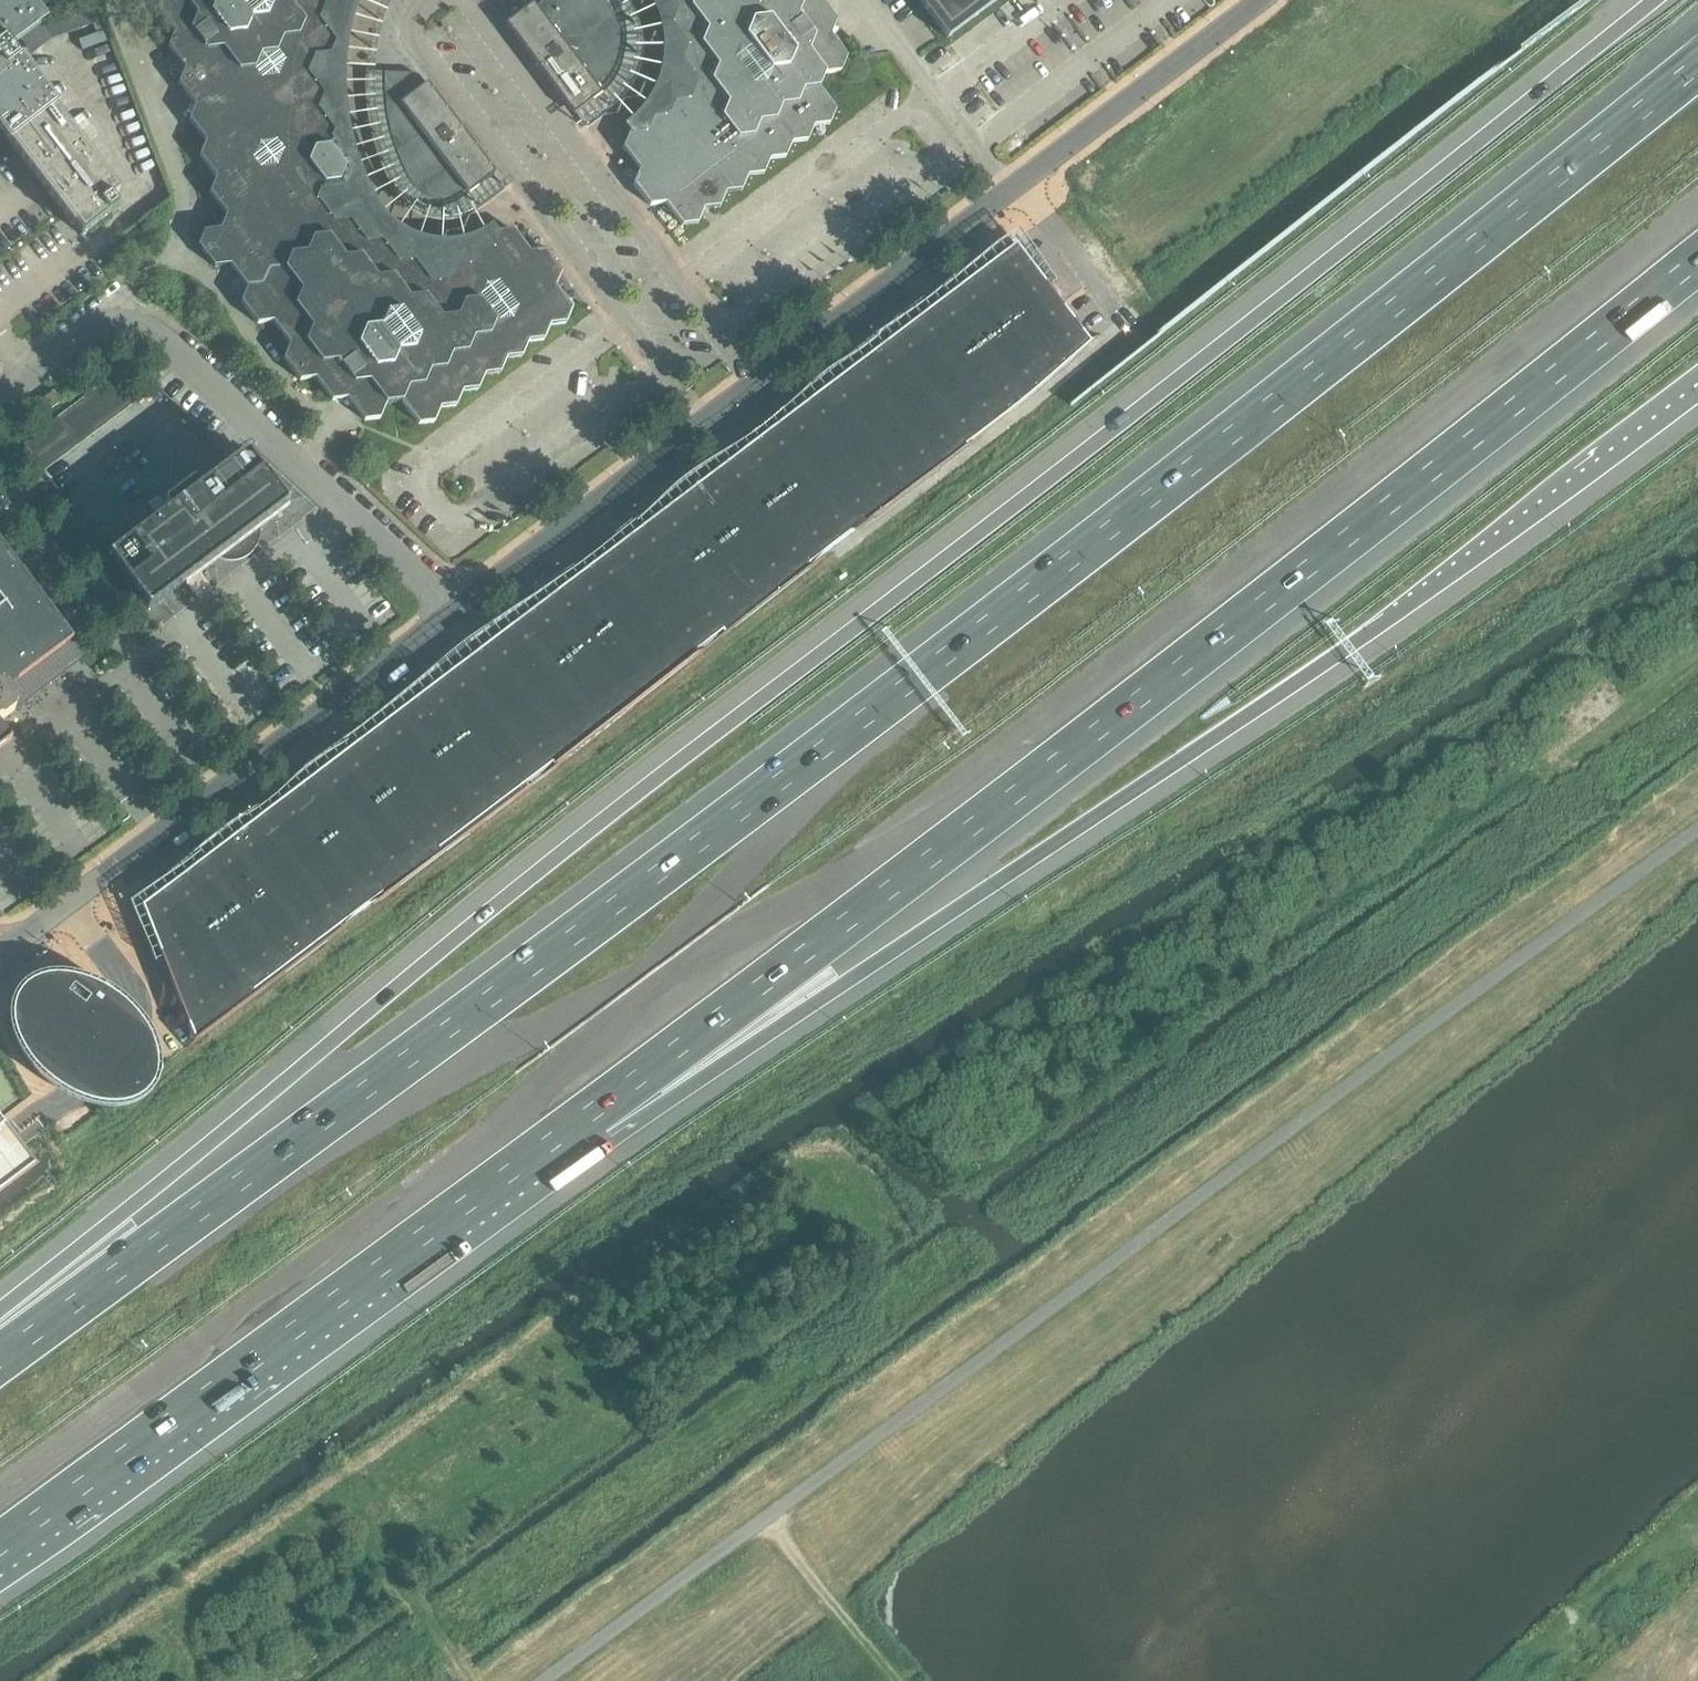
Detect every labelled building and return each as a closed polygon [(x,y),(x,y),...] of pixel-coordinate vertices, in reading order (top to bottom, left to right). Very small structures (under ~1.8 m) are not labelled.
[(74,225),(75,224),(83,234),(118,207),(112,197),(119,192),(19,60),(20,60),(9,45),(41,20),(26,0),(0,0),(0,128),(74,225)] [(158,10),(174,31),(169,46),(185,68),(179,83),(195,104),(189,119),(206,142),(199,156),(216,178),(210,193),(226,215),(220,229),(204,231),(199,246),(215,268),(231,266),(247,288),(241,303),(258,325),(273,323),(290,345),(284,360),(300,382),(316,379),(333,401),(348,399),(364,421),(380,419),(387,405),(402,403),(419,425),(435,423),(441,408),(456,407),(463,392),(479,390),(485,376),(501,374),(507,359),(522,358),(528,343),(544,341),(551,326),(566,324),(573,309),(556,287),(562,273),(546,251),(530,253),(514,231),(498,233),(492,247),(476,250),(470,264),(454,266),(447,280),(432,282),(425,297),(410,299),(393,276),(377,278),(362,257),(367,242),(351,220),(335,222),(318,200),(325,185),(308,163),(315,148),(331,147),(336,131),(320,110),(326,95),(309,73),(316,59),(299,37),(305,22),(289,0),(162,0),(158,10)] [(525,50),(569,109),(571,107),(584,125),(609,106),(614,102),(619,96),(623,91),(627,85),(630,79),(633,72),(635,66),(636,59),(637,52),(637,45),(636,38),(635,31),(634,24),(628,13),(621,1),(620,0),(541,0),(537,9),(533,3),(506,24),(525,50)] [(674,10),(668,25),(685,47),(701,45),(717,67),(711,82),(695,84),(689,98),(673,100),(667,115),(651,117),(644,131),(629,133),(623,148),(640,170),(633,185),(650,207),(666,205),(682,227),(698,225),(704,210),(720,208),(726,194),(742,192),(748,177),(764,175),(771,160),(786,158),(792,144),(808,142),(814,127),(830,125),(836,111),(820,89),(826,74),(842,72),(848,58),(831,35),(837,21),(822,0),(667,0),(674,10)] [(948,39),(998,0),(919,0),(948,39)] [(104,20),(94,24),(97,33),(107,29),(104,20)] [(403,196),(407,200),(411,203),(416,206),(421,208),(426,210),(431,212),(436,213),(441,214),(447,214),(452,214),(457,213),(463,212),(468,210),(473,208),(477,205),(502,187),(489,169),(491,168),(432,89),(430,91),(417,74),(370,71),(370,92),(372,113),(376,134),(382,154),(390,173),(400,192),(403,196)] [(567,585),(559,592),(557,594),(527,614),(501,635),(416,700),(386,721),(384,722),(358,744),(327,767),(301,787),(270,811),(243,829),(241,831),(215,852),(213,854),(212,855),(212,854),(210,852),(209,852),(207,851),(206,851),(204,851),(203,851),(201,852),(200,852),(199,853),(198,854),(198,855),(197,857),(197,859),(197,860),(198,862),(199,863),(185,873),(159,894),(144,906),(162,953),(197,1041),(187,1048),(188,1049),(345,930),(342,927),(383,896),(385,899),(530,789),(527,785),(553,765),(556,769),(699,656),(697,653),(723,632),(725,636),(813,568),(810,565),(981,436),(1000,421),(1018,406),(1037,391),(1102,334),(1101,333),(1089,343),(1045,284),(1045,285),(1015,246),(985,268),(958,287),(945,298),(944,297),(943,296),(941,296),(939,295),(936,295),(934,297),(933,298),(932,299),(931,300),(931,301),(931,303),(931,305),(931,306),(932,307),(933,308),(930,310),(928,312),(901,331),(873,353),(842,376),(816,397),(730,462),(728,463),(701,482),(699,484),(673,505),(671,507),(644,525),(614,550),(587,570),(582,573),(581,572),(580,571),(578,570),(575,570),(574,570),(572,570),(570,571),(569,572),(568,573),(567,575),(566,576),(565,578),(565,580),(565,581),(566,583),(567,585)] [(40,402),(48,412),(62,401),(54,391),(40,402)] [(23,444),(36,461),(71,434),(59,418),(23,444)] [(164,503),(170,511),(108,557),(148,610),(218,557),(220,559),(225,560),(227,561),(230,561),(232,561),(234,561),(239,560),(244,559),(246,558),(250,555),(253,551),(255,550),(256,548),(257,545),(258,543),(259,541),(259,539),(260,536),(260,534),(260,531),(260,529),(259,527),(287,506),(247,452),(198,490),(192,482),(164,503)] [(16,711),(9,703),(80,650),(86,657),(87,656),(0,542),(0,723),(16,711)] [(12,741),(0,725),(0,750),(12,741)] [(11,1005),(10,1013),(11,1021),(12,1030),(15,1038),(18,1045),(22,1053),(27,1060),(32,1067),(38,1073),(45,1079),(51,1084),(58,1090),(66,1094),(68,1095),(74,1098),(82,1101),(90,1104),(98,1106),(106,1107),(115,1107),(123,1107),(132,1105),(139,1101),(146,1097),(152,1091),(155,1085),(158,1076),(159,1068),(159,1058),(157,1051),(155,1043),(152,1035),(148,1027),(143,1020),(137,1013),(131,1007),(125,1001),(118,996),(111,991),(103,986),(96,982),(88,979),(79,977),(71,975),(63,974),(54,973),(46,974),(38,976),(30,980),(23,984),(18,990),(14,997),(11,1005)] [(42,1161),(41,1160),(35,1164),(14,1137),(0,1119),(0,1193),(42,1161)]
